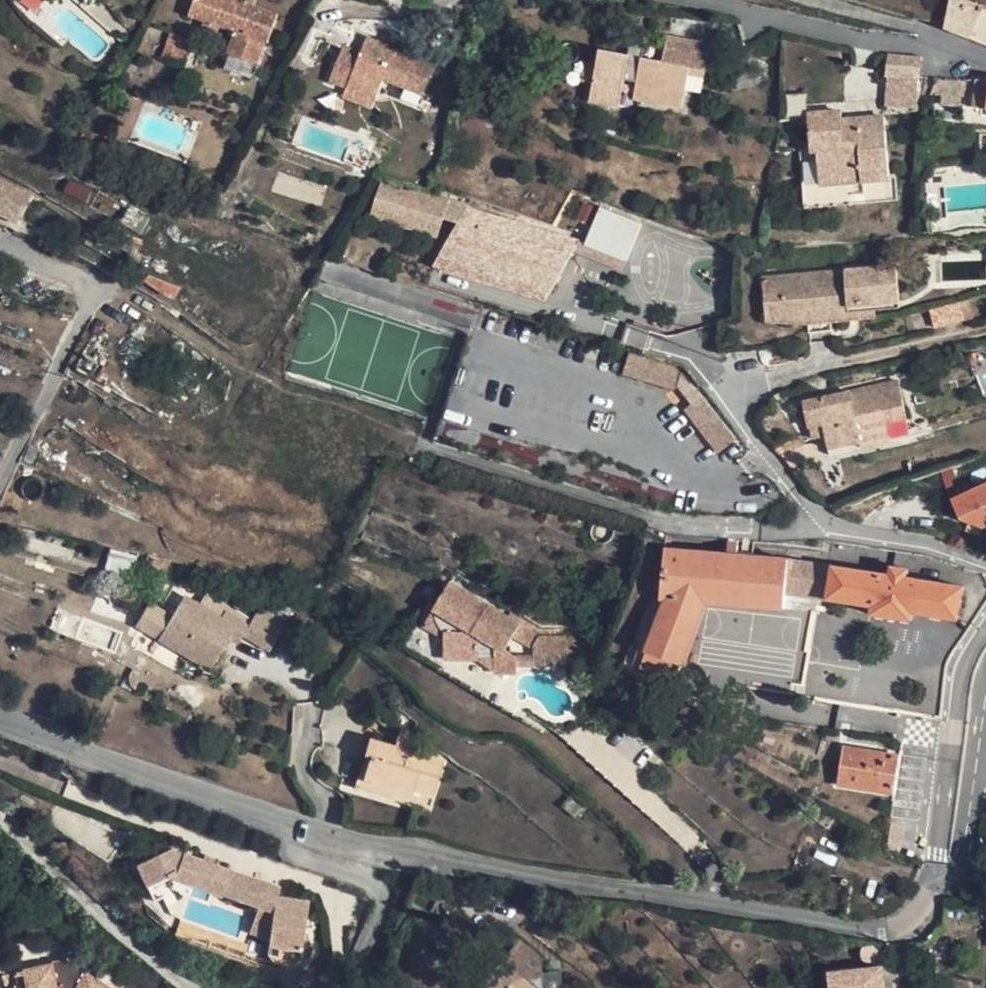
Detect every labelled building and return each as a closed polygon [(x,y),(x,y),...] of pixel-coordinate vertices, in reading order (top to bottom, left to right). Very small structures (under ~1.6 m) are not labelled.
[(238,0),(195,0),(190,17),(235,32),(228,53),(231,54),(226,69),(251,78),(256,63),(259,64),(266,44),(269,44),(279,15),(254,6),(239,1),(238,0)] [(914,15),(923,17),(930,21),(946,24),(951,0),(916,0),(914,15)] [(946,24),(945,28),(968,37),(979,4),(967,0),(951,0),(946,24)] [(979,4),(968,37),(985,44),(985,7),(979,4)] [(196,41),(171,32),(163,56),(187,65),(196,41)] [(701,42),(668,36),(663,61),(599,49),(590,101),(621,106),(625,79),(637,82),(635,100),(684,109),(691,68),(706,71),(710,49),(708,46),(705,44),(701,42)] [(437,64),(367,38),(362,52),(345,46),(331,81),(348,87),(349,84),(379,95),(384,80),(409,90),(424,96),(437,64)] [(921,56),(888,53),(886,74),(887,74),(919,76),(921,56)] [(919,76),(887,74),(884,106),(916,108),(919,76)] [(963,78),(943,76),(942,94),(961,94),(963,78)] [(976,78),(973,106),(985,106),(985,77),(976,78)] [(379,95),(349,84),(348,87),(344,97),(374,108),(379,95)] [(424,96),(409,90),(406,98),(421,104),(424,96)] [(843,119),(842,110),(807,113),(811,151),(817,151),(820,185),(890,178),(884,116),(843,119)] [(0,179),(0,213),(18,223),(32,195),(0,179)] [(444,219),(450,198),(431,193),(383,179),(371,218),(439,239),(444,219)] [(93,190),(70,180),(65,193),(88,202),(93,190)] [(470,205),(450,198),(444,219),(459,224),(470,205)] [(642,224),(601,208),(585,245),(627,261),(642,224)] [(578,241),(472,210),(458,234),(454,232),(441,255),(474,273),(478,266),(511,285),(515,277),(550,297),(578,241)] [(0,213),(0,224),(15,230),(18,223),(0,213)] [(470,279),(474,273),(441,255),(435,266),(455,274),(470,279)] [(900,304),(896,265),(854,269),(762,278),(766,319),(808,321),(831,319),(866,315),(876,314),(875,306),(900,304)] [(508,290),(511,285),(478,266),(474,273),(470,279),(508,290)] [(511,285),(508,290),(548,302),(550,297),(515,277),(511,285)] [(974,317),(968,295),(957,298),(963,320),(974,317)] [(963,320),(957,298),(928,306),(934,328),(963,320)] [(832,329),(831,319),(808,321),(809,332),(832,329)] [(627,353),(621,376),(676,388),(681,365),(627,353)] [(712,441),(708,402),(682,369),(677,385),(692,403),(684,411),(710,443),(712,441)] [(907,415),(898,381),(804,403),(808,427),(824,423),(826,436),(829,453),(861,447),(860,440),(891,433),(888,420),(907,415)] [(736,437),(708,402),(712,441),(718,437),(725,446),(736,437)] [(826,436),(824,423),(808,427),(811,439),(826,436)] [(892,440),(891,433),(860,440),(861,447),(892,440)] [(921,445),(918,434),(900,439),(900,447),(901,451),(921,445)] [(712,441),(713,447),(717,452),(725,446),(718,437),(712,441)] [(985,522),(985,481),(947,498),(963,533),(985,522)] [(104,571),(130,577),(136,555),(109,549),(104,571)] [(788,560),(667,550),(664,599),(653,595),(634,646),(640,649),(634,665),(642,667),(638,677),(674,688),(705,602),(784,608),(785,594),(788,560)] [(828,599),(832,567),(833,562),(794,557),(793,560),(788,594),(828,599)] [(793,560),(788,560),(785,594),(788,594),(793,560)] [(890,575),(832,567),(828,599),(875,606),(874,613),(910,618),(911,612),(957,618),(962,586),(905,577),(906,570),(891,568),(890,575)] [(522,625),(451,583),(434,611),(436,613),(436,616),(436,618),(438,621),(439,624),(440,626),(442,628),(445,631),(445,637),(445,659),(481,659),(481,656),(496,656),(496,670),(496,673),(518,673),(518,668),(534,667),(534,647),(540,636),(521,626),(522,625)] [(204,608),(185,597),(165,631),(190,645),(185,654),(211,669),(230,638),(240,643),(249,627),(222,610),(212,625),(199,617),(204,608)] [(58,606),(49,627),(113,654),(122,633),(58,606)] [(249,629),(244,637),(270,653),(286,626),(260,610),(249,629)] [(436,613),(434,611),(425,626),(445,637),(445,631),(442,628),(440,626),(439,624),(438,621),(436,618),(436,616),(436,613)] [(567,666),(566,635),(540,636),(534,647),(534,667),(567,666)] [(496,656),(481,656),(481,659),(496,670),(496,656)] [(413,737),(400,733),(395,747),(409,751),(413,737)] [(395,747),(371,740),(356,787),(411,804),(415,791),(435,797),(445,761),(409,751),(395,747)] [(900,756),(843,747),(838,784),(894,793),(900,756)] [(898,821),(892,820),(889,839),(897,840),(912,842),(915,823),(898,821)] [(889,839),(887,838),(886,845),(896,847),(897,840),(889,839)] [(204,860),(173,849),(138,866),(147,888),(170,877),(222,896),(222,894),(248,903),(257,879),(214,863),(204,860)] [(216,858),(206,855),(204,860),(214,863),(216,858)] [(248,903),(255,906),(275,913),(277,896),(279,897),(282,888),(257,879),(248,903)] [(374,890),(364,887),(363,889),(359,902),(369,905),(374,890)] [(279,897),(277,896),(275,913),(268,955),(274,961),(294,964),(302,959),(311,901),(279,897)] [(265,940),(275,913),(255,906),(251,918),(247,933),(265,940)] [(522,937),(478,987),(563,987),(562,971),(543,973),(543,955),(522,937)] [(68,954),(62,963),(60,961),(53,962),(53,965),(25,971),(28,987),(108,987),(95,979),(98,974),(68,954)] [(883,968),(831,974),(833,987),(886,987),(883,968)]
